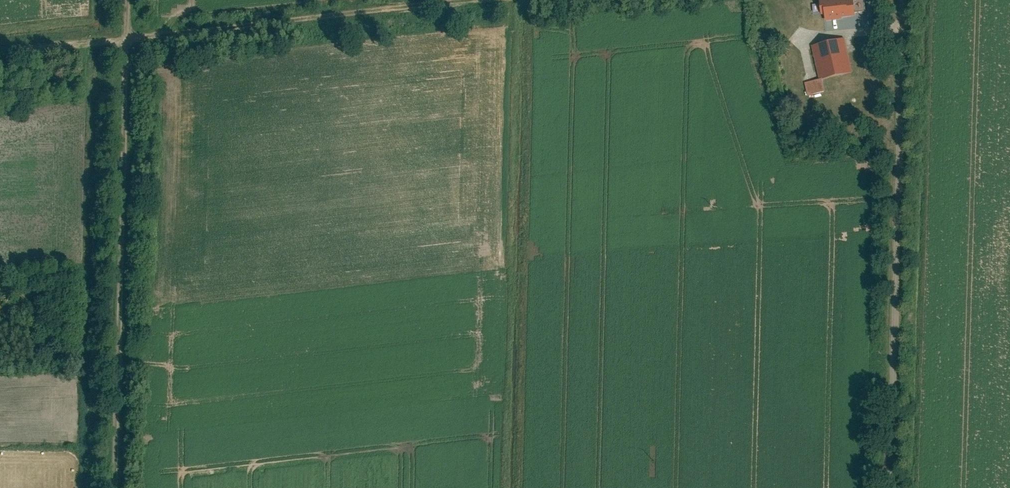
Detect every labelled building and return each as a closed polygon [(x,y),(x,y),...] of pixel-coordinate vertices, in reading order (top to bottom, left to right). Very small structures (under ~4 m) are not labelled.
[(863,11),(862,0),(817,0),(819,20),(852,17),(851,12),(863,11)] [(843,41),(811,48),(818,80),(804,83),(807,98),(853,88),(843,41)]
